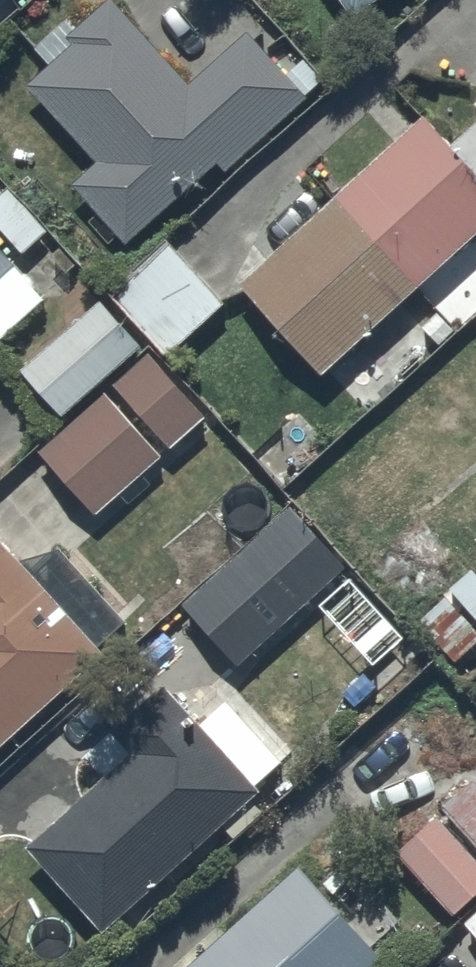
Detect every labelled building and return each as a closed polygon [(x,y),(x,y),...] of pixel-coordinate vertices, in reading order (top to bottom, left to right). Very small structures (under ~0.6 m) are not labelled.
[(354,27),(393,0),(335,0),(354,27)] [(51,70),(28,90),(96,168),(71,190),(96,218),(88,225),(110,250),(118,243),(127,252),(219,172),(225,178),(311,104),(307,100),(325,85),(306,62),(286,79),(250,37),(188,90),(113,3),(79,32),(67,19),(32,49),(51,70)] [(452,155),(426,127),(242,294),(325,384),(475,247),(475,186),(452,155)] [(475,186),(475,133),(452,155),(475,186)] [(0,200),(0,235),(23,261),(49,238),(9,192),(0,200)] [(169,242),(108,296),(168,364),(229,311),(169,242)] [(45,306),(0,255),(0,346),(45,306)] [(103,307),(22,377),(64,426),(145,355),(103,307)] [(149,356),(110,390),(171,458),(209,423),(149,356)] [(165,461),(105,394),(36,456),(96,523),(165,461)] [(348,577),(291,512),(181,610),(239,674),(348,577)] [(58,554),(17,564),(0,545),(0,760),(107,663),(100,656),(128,631),(58,554)] [(163,689),(109,739),(129,761),(26,856),(104,941),(222,832),(234,845),(264,818),(253,806),(261,799),(257,794),(287,766),(229,704),(201,730),(163,689)] [(443,815),(475,852),(475,787),(443,815)] [(398,859),(453,921),(475,901),(475,864),(439,822),(398,859)] [(196,966),(384,966),(301,873),(196,966)] [(465,928),(475,940),(475,918),(465,928)]
